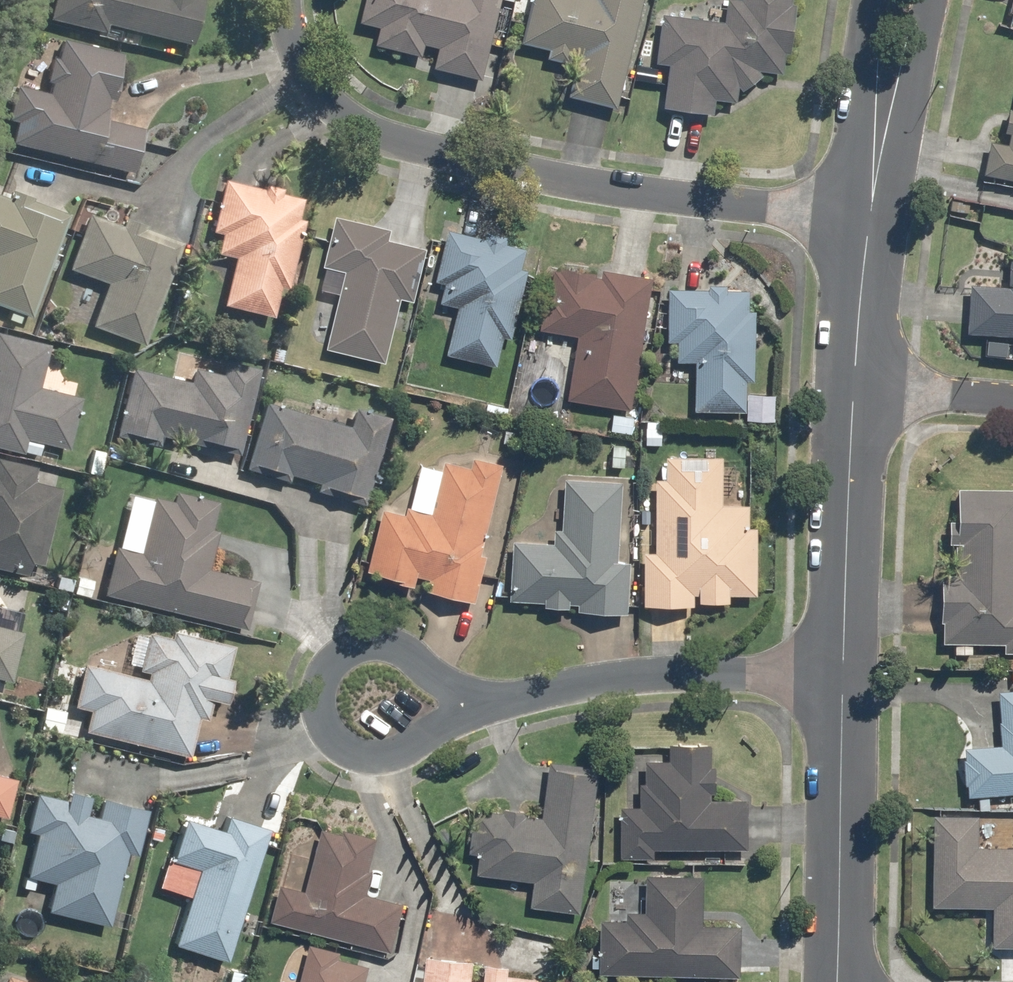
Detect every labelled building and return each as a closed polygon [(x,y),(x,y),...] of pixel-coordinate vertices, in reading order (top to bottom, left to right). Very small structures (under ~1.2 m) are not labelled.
[(41,22),(101,37),(103,27),(186,48),(198,0),(46,0),(41,22)] [(479,82),(498,0),(362,0),(357,24),(376,29),(372,47),(419,58),(422,47),(435,50),(430,71),(479,82)] [(615,111),(640,0),(527,0),(516,46),(545,52),(543,60),(572,67),(565,99),(615,111)] [(660,111),(710,117),(712,101),(734,104),(738,72),(780,77),(782,56),(787,57),(794,6),(789,5),(790,0),(737,0),(737,1),(728,0),(724,0),(721,23),(658,16),(652,66),(665,67),(660,111)] [(1004,13),(1012,15),(1012,0),(1008,0),(1004,13)] [(20,81),(3,148),(128,179),(141,130),(104,121),(120,55),(51,38),(39,86),(20,81)] [(978,175),(1012,182),(1012,102),(1011,112),(1006,110),(1001,131),(1007,132),(1004,145),(985,141),(978,175)] [(302,201),(213,181),(197,251),(229,258),(218,307),(275,320),(302,201)] [(26,319),(65,215),(0,191),(0,309),(26,319)] [(177,242),(86,210),(64,270),(103,284),(87,328),(139,347),(177,242)] [(424,237),(329,215),(317,268),(338,273),(320,351),(382,366),(397,301),(408,304),(424,237)] [(523,249),(443,229),(430,282),(440,284),(436,303),(454,308),(442,355),(493,368),(500,340),(508,342),(526,270),(518,268),(523,249)] [(962,334),(1012,338),(1012,240),(1007,240),(1004,287),(966,284),(962,334)] [(597,274),(549,267),(545,295),(542,294),(536,331),(573,336),(563,401),(630,411),(649,279),(597,271),(597,274)] [(744,290),(664,289),(663,344),(673,344),(672,364),(690,364),(690,413),(742,413),(742,421),(771,421),(771,393),(742,393),(743,382),(751,382),(752,311),(744,311),(744,290)] [(16,454),(20,439),(65,451),(78,400),(33,389),(45,345),(0,334),(0,450),(16,454)] [(124,364),(105,435),(160,449),(162,441),(231,459),(255,367),(219,358),(215,374),(189,367),(186,380),(124,364)] [(258,402),(238,469),(360,505),(386,418),(349,407),(344,427),(258,402)] [(421,592),(471,604),(483,556),(476,554),(499,463),(470,456),(467,468),(440,461),(437,470),(415,465),(403,514),(378,508),(361,577),(409,589),(412,576),(424,580),(421,592)] [(640,553),(640,608),(691,608),(691,605),(723,604),(723,596),(754,596),(753,528),(745,528),(745,505),(718,505),(718,458),(660,458),(661,479),(651,479),(651,553),(640,553)] [(37,579),(58,487),(29,480),(32,467),(0,460),(0,571),(37,579)] [(573,612),(624,615),(627,562),(614,562),(619,482),(560,478),(557,528),(549,528),(549,543),(507,541),(503,602),(538,604),(538,608),(565,609),(565,606),(574,606),(573,612)] [(108,546),(96,595),(242,631),(254,581),(205,570),(215,530),(207,528),(214,500),(149,485),(133,552),(108,546)] [(953,488),(953,519),(944,519),(943,544),(950,545),(950,575),(936,575),(936,644),(999,644),(999,653),(1012,654),(1012,489),(953,488)] [(7,683),(18,632),(0,628),(0,682),(7,683)] [(220,679),(229,645),(164,628),(162,636),(141,630),(129,677),(78,664),(67,707),(83,711),(78,732),(184,758),(194,718),(203,720),(207,703),(220,706),(226,680),(220,679)] [(963,797),(1012,793),(1012,690),(994,691),(998,746),(959,749),(963,797)] [(616,807),(616,860),(649,860),(649,850),(745,850),(745,801),(710,801),(710,767),(705,767),(705,746),(665,745),(665,760),(639,760),(639,783),(635,783),(635,807),(616,807)] [(525,909),(577,915),(594,767),(544,761),(537,817),(469,809),(464,853),(473,854),(470,876),(528,882),(525,909)] [(2,819),(12,778),(0,775),(0,819),(2,819)] [(60,800),(28,792),(18,833),(30,836),(20,875),(48,882),(40,911),(104,927),(122,857),(132,859),(144,812),(62,792),(60,800)] [(167,946),(222,964),(265,829),(222,816),(217,831),(177,819),(154,892),(181,900),(167,946)] [(930,816),(928,908),(988,909),(988,947),(1012,948),(1012,847),(975,847),(975,817),(930,816)] [(275,884),(265,923),(388,954),(401,905),(361,895),(375,840),(318,825),(301,891),(275,884)] [(595,920),(594,975),(736,979),(737,926),(700,925),(701,877),(642,875),(641,913),(622,912),(622,920),(595,920)] [(367,963),(305,946),(295,981),(362,981),(367,963)] [(420,958),(418,981),(534,981),(534,979),(503,976),(503,967),(420,958)]
